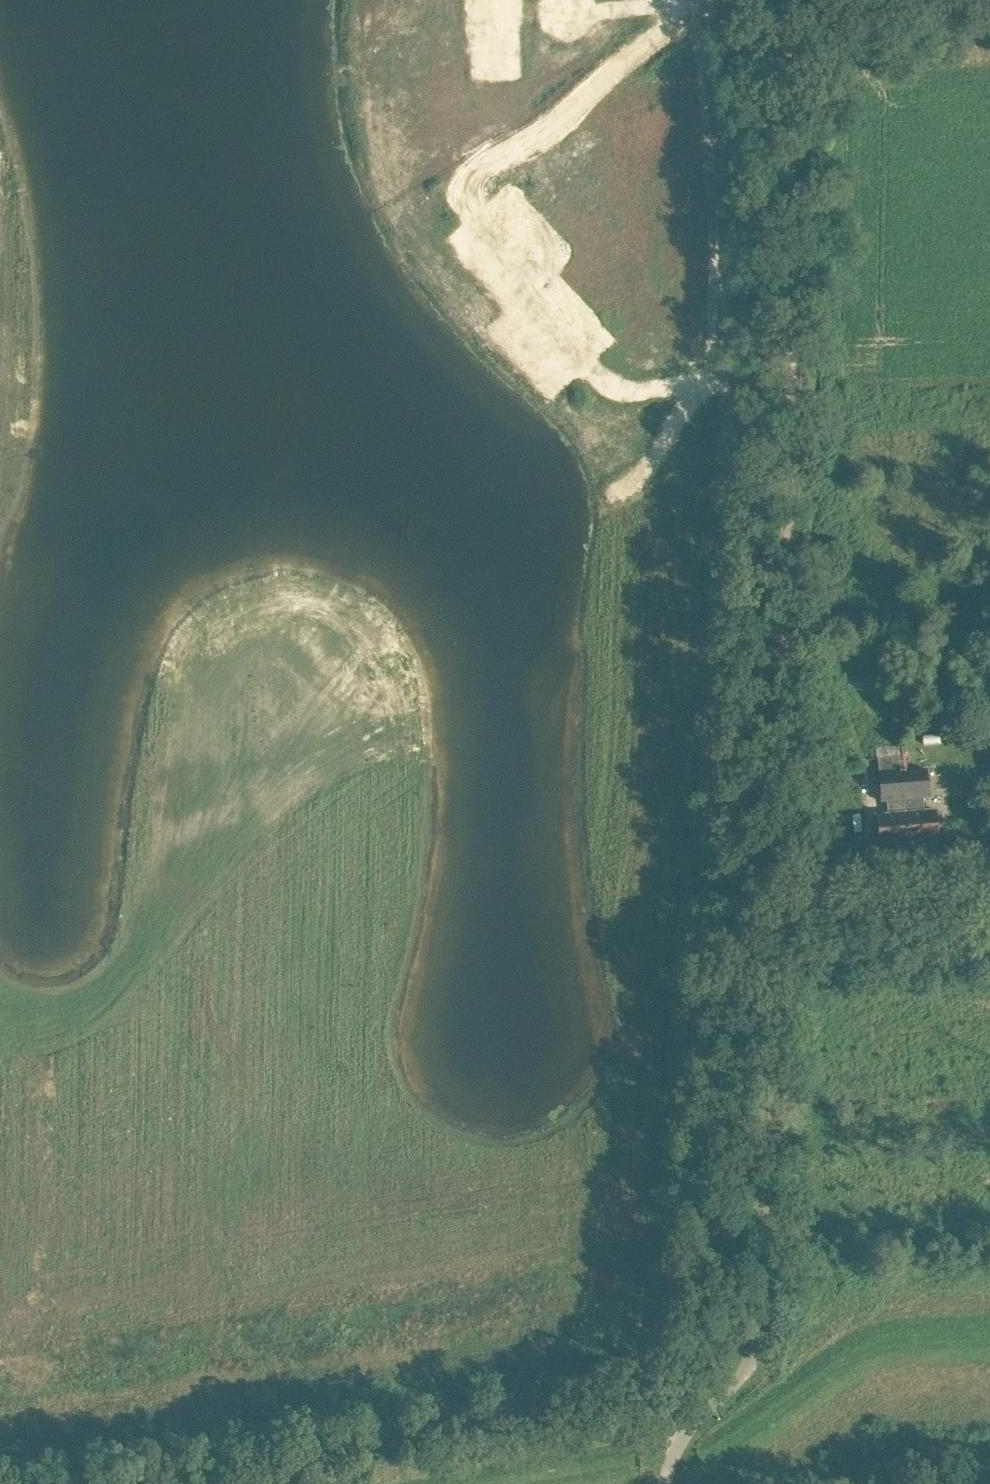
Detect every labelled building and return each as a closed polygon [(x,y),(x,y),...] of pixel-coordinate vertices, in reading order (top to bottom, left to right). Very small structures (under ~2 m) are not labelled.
[(927,769),(903,771),(909,843),(939,840),(936,810),(924,812),(923,797),(929,796),(927,769)] [(903,771),(899,771),(879,773),(881,801),(887,800),(888,815),(876,816),(879,845),(909,843),(903,771)]
